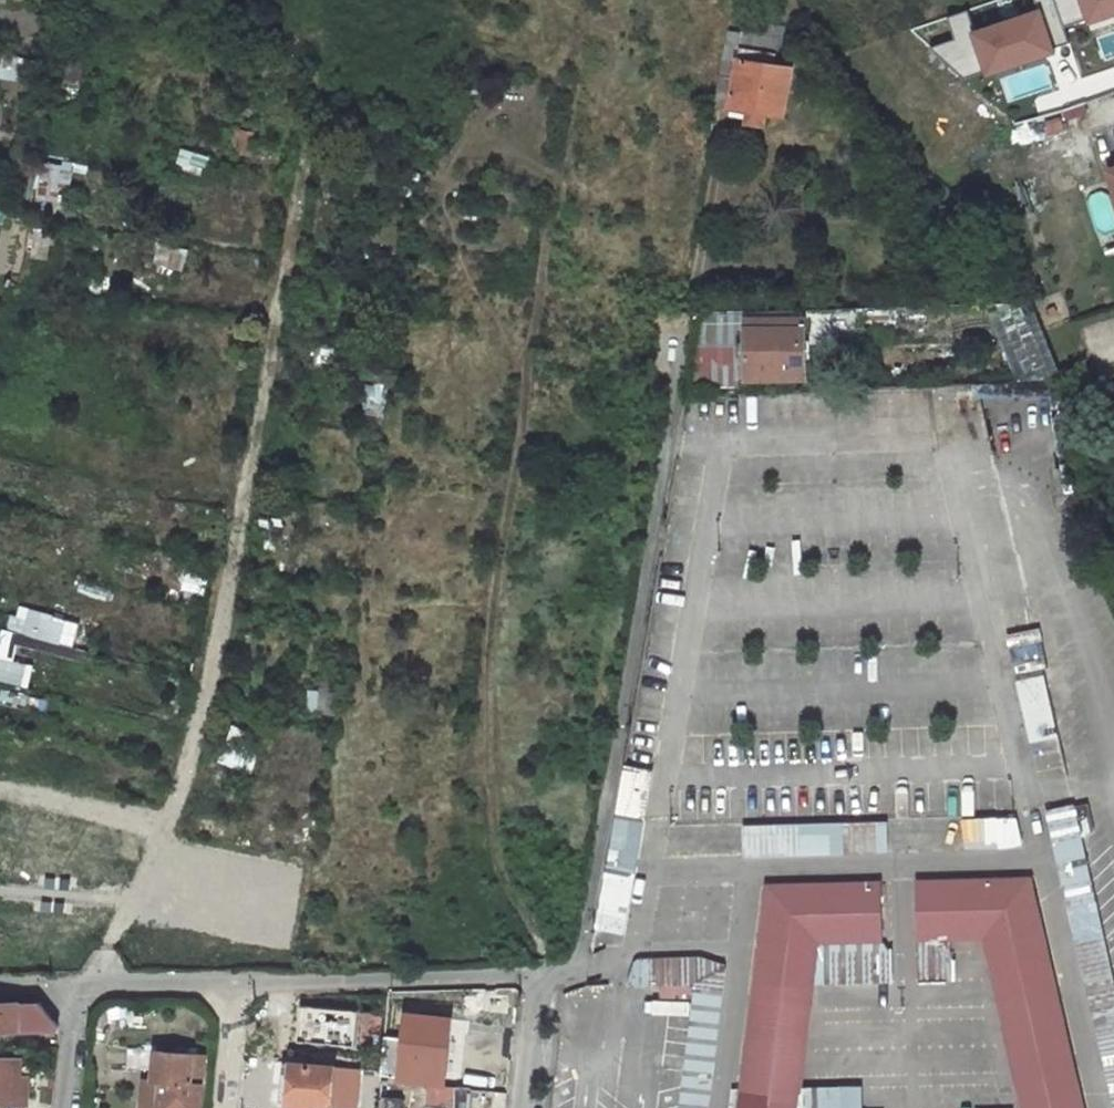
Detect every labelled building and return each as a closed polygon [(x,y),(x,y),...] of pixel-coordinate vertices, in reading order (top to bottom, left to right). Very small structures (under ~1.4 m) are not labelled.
[(774,66),(776,54),(739,48),(736,61),(722,58),(714,105),(783,115),(792,70),(774,66)] [(234,129),(230,151),(247,153),(251,132),(234,129)] [(206,176),(211,155),(182,147),(177,168),(206,176)] [(1089,194),(1100,233),(1113,229),(1113,204),(1109,188),(1089,194)] [(47,256),(52,232),(29,228),(25,252),(47,256)] [(152,238),(146,265),(184,273),(190,247),(152,238)] [(1048,300),(1000,303),(1003,379),(1052,377),(1048,300)] [(746,353),(695,352),(691,379),(745,376),(799,374),(798,340),(854,339),(853,308),(746,312),(746,318),(746,353)] [(701,313),(695,352),(746,353),(746,318),(746,312),(701,313)] [(691,379),(689,392),(745,390),(745,376),(691,379)] [(85,649),(92,619),(27,605),(25,616),(5,612),(0,635),(0,679),(29,685),(34,662),(12,658),(18,634),(85,649)] [(1015,679),(1031,740),(1061,732),(1044,671),(1015,679)] [(47,720),(51,699),(0,688),(0,709),(47,720)] [(621,764),(597,928),(628,933),(653,769),(621,764)] [(1047,808),(1111,1107),(1113,1107),(1113,970),(1078,801),(1047,808)] [(1021,843),(1021,814),(967,814),(967,843),(1021,843)] [(742,825),(743,857),(890,850),(889,818),(742,825)] [(1001,1005),(1056,992),(1030,883),(918,885),(920,942),(985,940),(1001,1005)] [(767,890),(754,998),(811,1005),(818,945),(881,943),(880,886),(767,890)] [(722,960),(641,952),(638,984),(688,989),(677,1107),(709,1107),(722,960)] [(1001,1005),(1019,1083),(1075,1071),(1056,992),(1001,1005)] [(811,1005),(754,998),(745,1078),(802,1085),(811,1005)] [(0,1003),(0,1030),(58,1030),(58,1026),(41,1002),(0,1003)] [(380,1047),(381,1013),(362,1012),(361,1046),(380,1047)] [(448,1028),(455,1028),(456,1020),(410,1016),(405,1065),(444,1068),(448,1028)] [(154,1080),(161,1081),(160,1096),(159,1107),(201,1107),(205,1053),(156,1049),(154,1080)] [(279,1102),(331,1107),(335,1067),(274,1061),(272,1082),(281,1083),(279,1102)] [(29,1064),(0,1063),(0,1103),(27,1103),(29,1064)] [(1025,1107),(1083,1107),(1075,1071),(1019,1083),(1025,1107)] [(745,1078),(741,1107),(799,1107),(802,1085),(745,1078)] [(154,1080),(152,1096),(160,1096),(161,1081),(154,1080)] [(488,1093),(382,1083),(380,1107),(487,1107),(488,1093)]
